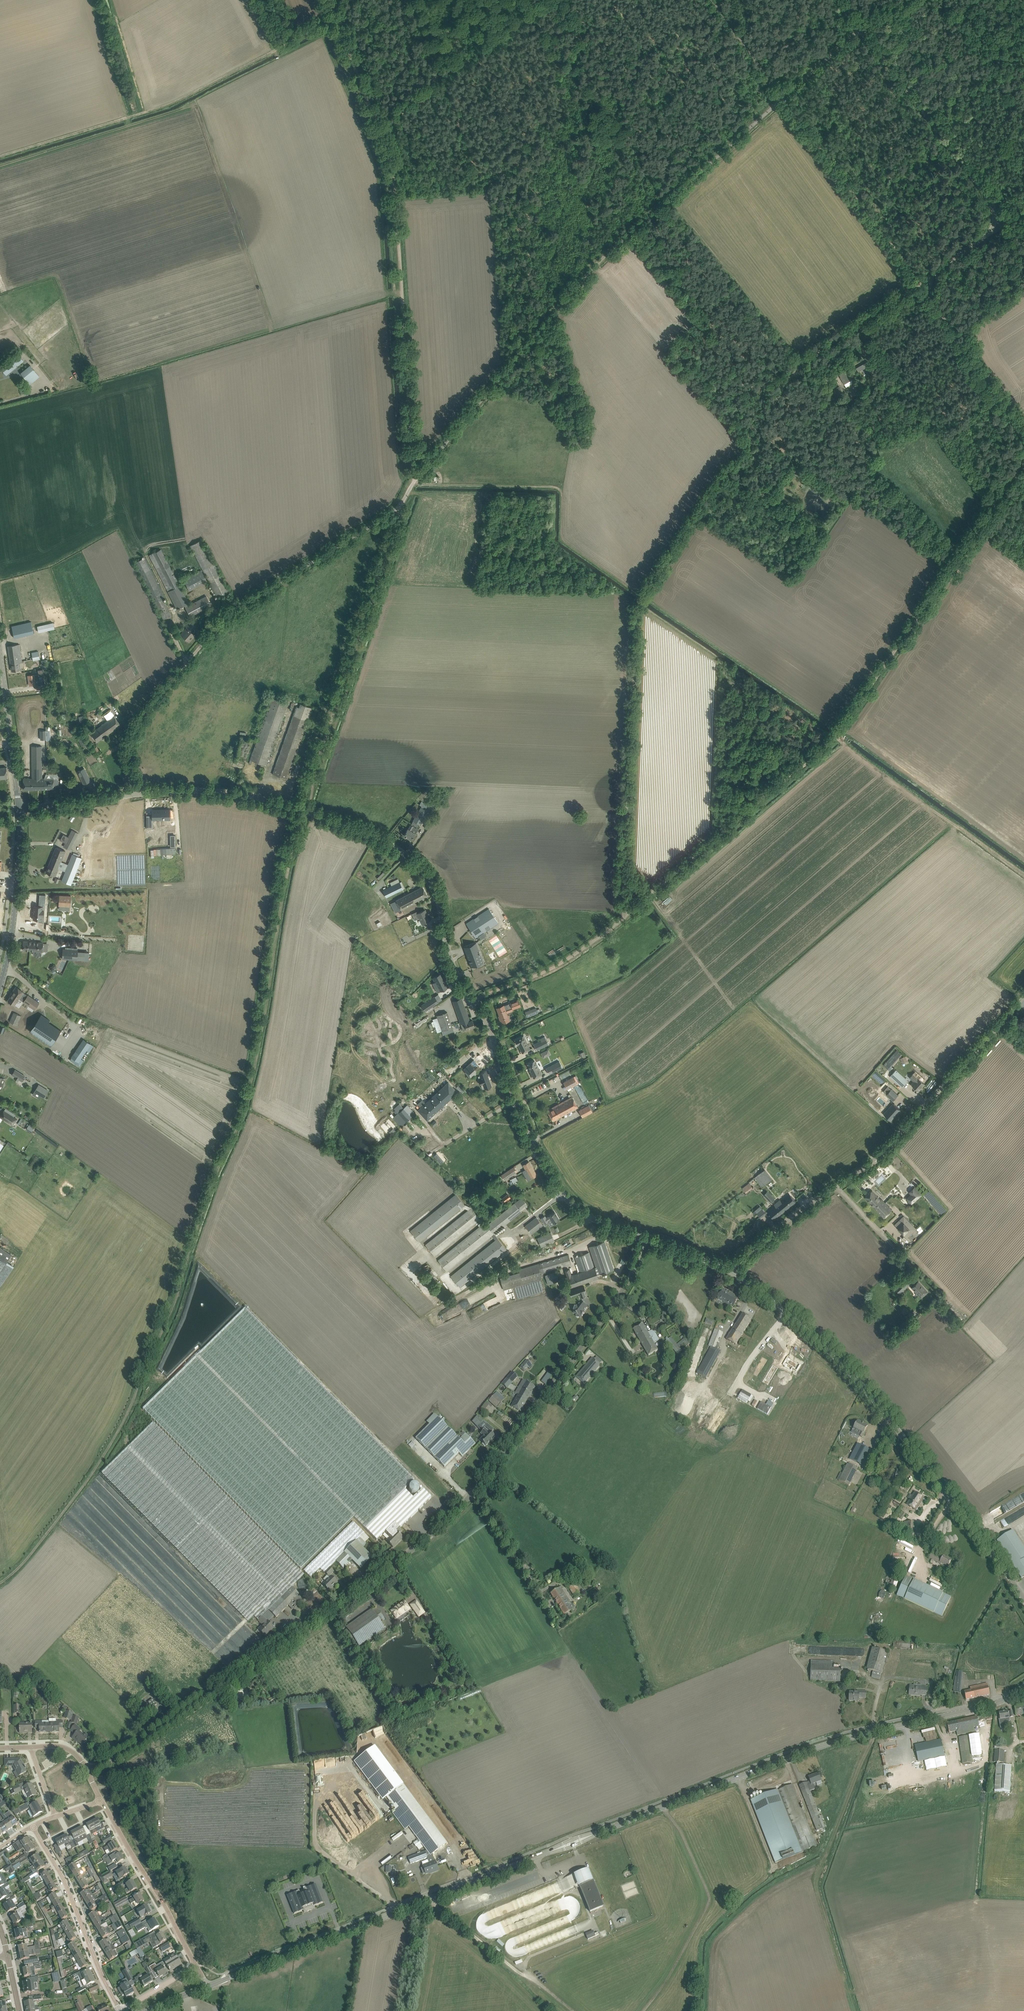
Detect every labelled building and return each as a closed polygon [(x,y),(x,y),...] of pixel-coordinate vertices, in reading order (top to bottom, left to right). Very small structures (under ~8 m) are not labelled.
[(7,375),(7,374),(24,361),(18,354),(1,368),(7,375)] [(860,366),(856,368),(859,372),(862,370),(868,366),(869,366),(866,362),(866,363),(860,366)] [(36,386),(43,380),(30,365),(21,373),(30,384),(33,382),(36,386)] [(844,384),(853,379),(851,377),(848,373),(847,373),(846,371),(844,372),(843,371),(841,372),(842,373),(840,375),(841,377),(840,377),(844,384)] [(229,591),(226,587),(202,540),(190,546),(218,597),(229,591)] [(189,605),(189,603),(161,550),(150,556),(177,610),(185,606),(189,613),(192,618),(212,606),(206,595),(189,605)] [(163,598),(165,598),(166,597),(146,557),(140,559),(135,562),(135,563),(163,619),(171,615),(163,598)] [(189,590),(207,581),(201,570),(183,579),(189,590)] [(14,638),(19,637),(34,633),(31,622),(12,626),(14,638)] [(39,632),(55,629),(53,622),(37,626),(39,632)] [(189,641),(195,635),(191,631),(196,626),(192,623),(184,631),(186,633),(183,636),(189,641)] [(12,671),(17,670),(21,670),(20,662),(23,662),(20,644),(8,646),(12,671)] [(38,650),(32,652),(33,661),(40,659),(38,650)] [(37,690),(42,689),(45,689),(44,685),(41,686),(40,677),(44,677),(43,670),(38,670),(39,674),(28,676),(29,685),(37,684),(37,686),(36,686),(37,690)] [(274,751),(272,750),(289,703),(272,697),(250,760),(266,765),(268,762),(271,763),(273,757),(270,755),(271,753),(273,754),(274,751)] [(287,779),(308,720),(312,711),(314,712),(315,709),(300,703),(299,707),(297,706),(294,715),(273,774),(287,779)] [(121,725),(118,721),(115,716),(91,733),(97,742),(121,725)] [(42,779),(42,746),(32,746),(32,778),(24,778),(24,789),(45,789),(45,779),(42,779)] [(239,770),(241,771),(244,763),(240,762),(241,760),(234,758),(234,759),(231,759),(232,756),(231,755),(232,754),(228,752),(224,764),(227,766),(228,765),(229,765),(228,767),(239,771),(239,770)] [(86,768),(79,771),(85,784),(92,781),(86,768)] [(59,789),(59,784),(59,781),(54,781),(54,779),(45,779),(45,789),(59,789)] [(413,820),(419,824),(420,824),(428,811),(426,809),(428,805),(424,802),(421,807),(413,820)] [(146,810),(146,824),(154,824),(154,816),(164,816),(164,814),(164,813),(168,813),(168,806),(173,806),(153,806),(153,811),(147,811),(147,810),(146,810)] [(419,828),(418,827),(411,824),(408,829),(407,829),(404,835),(411,839),(415,833),(416,834),(419,828)] [(63,846),(70,850),(79,833),(72,830),(68,836),(63,834),(60,840),(65,843),(63,846)] [(112,834),(84,836),(85,845),(85,847),(81,847),(81,858),(72,855),(68,864),(66,872),(62,880),(72,884),(78,885),(78,882),(73,881),(80,863),(87,862),(88,875),(107,874),(123,872),(122,860),(122,859),(88,862),(87,857),(125,854),(124,844),(113,845),(112,834)] [(66,851),(61,849),(56,847),(52,858),(53,858),(53,859),(61,862),(61,861),(66,851)] [(66,872),(68,864),(61,861),(61,862),(53,859),(53,858),(52,858),(46,872),(55,876),(58,869),(66,872)] [(387,897),(399,891),(403,889),(400,882),(383,890),(387,897)] [(418,889),(396,900),(397,903),(400,909),(401,910),(423,898),(428,896),(423,886),(418,889)] [(60,895),(59,905),(70,906),(71,896),(60,895)] [(38,916),(40,897),(35,896),(35,901),(29,901),(28,915),(34,915),(34,917),(34,916),(38,916)] [(476,937),(480,935),(498,923),(489,908),(466,923),(476,937)] [(417,911),(412,913),(414,916),(415,920),(420,918),(422,924),(425,922),(429,920),(426,914),(427,914),(425,910),(421,912),(418,913),(417,911)] [(400,936),(409,930),(407,926),(397,932),(400,936)] [(510,930),(505,933),(513,946),(510,948),(512,951),(520,945),(510,930)] [(49,943),(43,943),(43,942),(23,941),(23,950),(43,951),(48,952),(49,943)] [(478,942),(466,946),(473,966),(485,962),(478,942)] [(78,950),(63,949),(62,959),(77,960),(78,950)] [(440,990),(448,986),(444,978),(442,978),(440,975),(433,978),(440,990)] [(39,1003),(28,995),(27,997),(26,996),(27,994),(23,992),(16,987),(13,990),(14,991),(12,994),(13,994),(11,996),(8,1000),(15,1004),(19,998),(35,1009),(39,1003)] [(422,1005),(426,1010),(437,1002),(434,997),(422,1005)] [(470,1021),(469,1017),(462,998),(453,1001),(461,1024),(463,1030),(475,1026),(472,1020),(470,1021)] [(521,1006),(519,1000),(511,1003),(504,1006),(504,1005),(497,1008),(501,1017),(500,1018),(502,1023),(509,1020),(506,1011),(513,1008),(513,1009),(521,1006)] [(527,1017),(539,1012),(537,1007),(525,1011),(527,1017)] [(21,1016),(18,1014),(14,1012),(10,1022),(17,1025),(21,1016)] [(437,1015),(442,1030),(444,1030),(445,1034),(454,1031),(453,1027),(447,1012),(437,1015)] [(61,1030),(49,1022),(50,1020),(45,1016),(41,1014),(30,1031),(51,1045),(61,1030)] [(530,1049),(528,1044),(524,1035),(515,1040),(517,1045),(518,1044),(522,1053),(530,1049)] [(537,1050),(549,1044),(546,1038),(534,1044),(537,1050)] [(72,1057),(70,1060),(80,1067),(84,1060),(81,1058),(87,1050),(89,1052),(94,1046),(91,1044),(83,1039),(71,1057),(72,1057)] [(471,1078),(490,1060),(494,1057),(486,1048),(464,1069),(471,1078)] [(891,1065),(902,1053),(897,1049),(887,1061),(891,1065)] [(908,1055),(901,1058),(903,1063),(910,1059),(908,1055)] [(530,1070),(534,1078),(542,1074),(536,1062),(536,1063),(534,1060),(527,1064),(531,1070),(530,1070)] [(549,1074),(562,1067),(559,1061),(546,1068),(549,1074)] [(25,1077),(26,1076),(15,1069),(12,1075),(15,1077),(14,1078),(19,1081),(19,1080),(22,1081),(24,1079),(25,1080),(26,1078),(25,1077)] [(487,1070),(480,1073),(480,1075),(481,1078),(479,1078),(481,1084),(483,1084),(485,1088),(491,1086),(487,1075),(488,1075),(487,1070)] [(896,1070),(890,1076),(895,1080),(902,1087),(908,1081),(896,1070)] [(913,1081),(911,1083),(919,1090),(922,1086),(924,1083),(914,1073),(910,1078),(913,1081)] [(567,1089),(578,1084),(574,1076),(563,1082),(567,1089)] [(419,1110),(427,1119),(457,1092),(448,1083),(419,1110)] [(35,1092),(44,1098),(49,1091),(39,1085),(35,1092)] [(897,1095),(891,1089),(886,1094),(886,1095),(887,1094),(893,1100),(893,1101),(898,1095),(897,1095)] [(568,1107),(570,1110),(578,1106),(572,1097),(567,1100),(562,1103),(565,1108),(568,1107)] [(553,1120),(570,1110),(568,1107),(565,1108),(562,1103),(548,1110),(553,1120)] [(893,1103),(884,1114),(884,1113),(883,1114),(891,1120),(900,1110),(901,1110),(893,1103)] [(399,1113),(393,1118),(401,1126),(412,1116),(415,1113),(407,1105),(404,1108),(399,1104),(394,1108),(399,1113)] [(579,1110),(582,1116),(582,1117),(592,1112),(589,1105),(579,1110)] [(16,1119),(4,1111),(0,1116),(13,1124),(16,1119)] [(528,1180),(532,1177),(537,1175),(529,1162),(523,1165),(526,1170),(523,1171),(528,1180)] [(501,1175),(504,1179),(517,1171),(514,1167),(501,1175)] [(762,1187),(766,1184),(772,1179),(764,1169),(759,1174),(755,1177),(762,1187)] [(877,1169),(870,1174),(874,1179),(881,1174),(877,1169)] [(879,1184),(885,1178),(882,1175),(876,1180),(879,1184)] [(753,1188),(752,1186),(749,1183),(743,1188),(747,1193),(753,1188)] [(911,1204),(922,1195),(915,1186),(908,1192),(910,1194),(906,1198),(911,1204)] [(872,1190),(865,1197),(884,1217),(892,1210),(883,1200),(882,1201),(872,1190)] [(775,1199),(768,1192),(765,1195),(771,1202),(775,1199)] [(471,1208),(465,1205),(456,1194),(410,1230),(420,1242),(463,1207),(469,1209),(426,1244),(435,1256),(478,1221),(482,1224),(438,1260),(447,1272),(522,1211),(521,1210),(528,1204),(522,1197),(487,1225),(480,1219),(471,1207),(471,1208)] [(505,1202),(511,1198),(508,1194),(502,1198),(505,1202)] [(778,1201),(777,1202),(775,1203),(778,1207),(777,1208),(781,1213),(784,1211),(796,1201),(792,1198),(789,1194),(785,1198),(787,1200),(783,1203),(781,1201),(779,1203),(778,1201)] [(774,1219),(781,1213),(777,1208),(778,1207),(775,1203),(774,1204),(775,1206),(768,1211),(770,1214),(768,1216),(772,1220),(774,1219)] [(762,1208),(761,1209),(759,1207),(756,1210),(757,1212),(761,1217),(766,1213),(762,1208)] [(553,1223),(559,1220),(559,1219),(555,1212),(546,1217),(545,1216),(541,1218),(545,1224),(549,1222),(548,1221),(551,1219),(553,1223)] [(536,1217),(525,1226),(532,1234),(543,1225),(536,1217)] [(907,1237),(916,1229),(907,1219),(905,1222),(902,1218),(895,1224),(907,1237)] [(551,1232),(537,1238),(541,1247),(555,1241),(551,1232)] [(495,1240),(451,1276),(460,1287),(507,1249),(494,1234),(492,1236),(495,1240)] [(614,1269),(607,1249),(605,1242),(589,1247),(592,1254),(596,1267),(594,1267),(589,1252),(575,1257),(580,1272),(572,1275),(570,1270),(566,1271),(568,1277),(565,1278),(568,1288),(598,1277),(597,1275),(614,1269)] [(0,1285),(14,1266),(7,1261),(12,1255),(0,1247),(0,1285)] [(500,1278),(504,1290),(542,1279),(540,1273),(572,1264),(568,1254),(519,1269),(520,1271),(500,1278)] [(431,1270),(424,1277),(431,1285),(438,1279),(431,1270)] [(556,1272),(545,1276),(548,1285),(559,1281),(556,1272)] [(909,1284),(906,1281),(904,1279),(895,1287),(900,1292),(909,1284)] [(921,1298),(928,1291),(918,1281),(916,1283),(912,1287),(916,1292),(916,1295),(918,1295),(921,1298)] [(584,1291),(586,1291),(584,1286),(576,1289),(578,1293),(580,1293),(581,1297),(585,1296),(584,1291)] [(732,1293),(731,1294),(723,1288),(718,1297),(717,1299),(726,1304),(727,1302),(734,1307),(739,1298),(732,1293)] [(584,1312),(588,1307),(581,1302),(578,1306),(577,1306),(576,1307),(575,1306),(575,1307),(574,1307),(573,1308),(573,1309),(574,1310),(573,1311),(574,1311),(573,1313),(576,1315),(576,1316),(577,1317),(578,1317),(579,1317),(580,1317),(581,1316),(582,1317),(585,1312),(584,1312)] [(366,1528),(404,1490),(414,1480),(245,1309),(143,1409),(156,1423),(228,1496),(301,1570),(354,1517),(366,1528)] [(736,1345),(749,1323),(752,1319),(743,1313),(727,1339),(736,1345)] [(650,1331),(648,1332),(643,1324),(634,1329),(641,1342),(655,1334),(653,1330),(650,1331)] [(706,1378),(721,1351),(717,1349),(723,1333),(715,1330),(708,1346),(711,1347),(696,1373),(706,1378)] [(659,1340),(656,1334),(655,1334),(641,1342),(648,1355),(658,1349),(654,1343),(659,1340)] [(682,1350),(671,1337),(669,1339),(667,1340),(666,1340),(669,1344),(670,1343),(676,1351),(677,1350),(679,1352),(682,1350)] [(690,1342),(691,1341),(690,1340),(689,1339),(687,1340),(686,1339),(682,1342),(684,1345),(686,1347),(690,1344),(690,1342)] [(767,1361),(760,1356),(753,1367),(755,1368),(754,1371),(760,1374),(767,1361)] [(792,1367),(796,1370),(800,1363),(787,1356),(783,1363),(785,1365),(784,1365),(791,1369),(792,1367)] [(601,1364),(596,1361),(592,1357),(576,1376),(584,1383),(601,1364)] [(524,1372),(528,1367),(530,1368),(533,1365),(528,1360),(521,1368),(524,1372)] [(767,1384),(777,1367),(772,1364),(762,1381),(767,1384)] [(512,1383),(518,1376),(512,1371),(505,1379),(509,1381),(512,1383)] [(552,1374),(548,1371),(541,1381),(545,1384),(552,1374)] [(535,1387),(526,1381),(523,1380),(519,1388),(531,1394),(535,1387)] [(528,1400),(531,1394),(519,1388),(516,1392),(519,1393),(518,1395),(528,1400)] [(745,1391),(742,1390),(738,1398),(747,1403),(749,1398),(743,1394),(745,1391)] [(489,1400),(493,1404),(496,1407),(504,1398),(497,1391),(494,1394),(489,1400)] [(694,1422),(706,1400),(692,1392),(679,1414),(694,1422)] [(521,1412),(528,1400),(518,1395),(511,1406),(521,1412)] [(709,1399),(699,1415),(704,1418),(714,1402),(709,1399)] [(483,1407),(489,1411),(493,1404),(487,1401),(483,1407)] [(761,1402),(757,1409),(767,1415),(771,1408),(761,1402)] [(465,1433),(459,1439),(437,1417),(416,1439),(444,1467),(459,1453),(462,1456),(475,1443),(465,1433)] [(864,1424),(858,1421),(854,1428),(861,1431),(859,1435),(863,1437),(865,1432),(868,1425),(864,1423),(864,1424)] [(269,1610),(292,1587),(304,1575),(300,1571),(153,1423),(103,1473),(249,1621),(254,1616),(259,1620),(263,1617),(269,1610)] [(488,1432),(485,1429),(481,1433),(484,1436),(480,1440),(483,1443),(482,1444),(484,1446),(485,1445),(486,1446),(495,1437),(489,1431),(488,1432)] [(850,1458),(862,1464),(870,1449),(858,1443),(850,1458)] [(849,1486),(857,1469),(847,1463),(838,1480),(849,1486)] [(414,1494),(415,1494),(416,1494),(417,1493),(418,1493),(418,1492),(419,1491),(419,1490),(419,1489),(419,1488),(419,1487),(419,1486),(418,1486),(418,1485),(417,1485),(416,1484),(415,1484),(414,1484),(413,1484),(412,1484),(411,1485),(410,1486),(410,1487),(409,1487),(409,1488),(409,1489),(409,1490),(409,1491),(410,1492),(411,1493),(412,1493),(413,1494),(414,1494)] [(400,1529),(431,1498),(422,1489),(413,1498),(404,1490),(366,1528),(372,1535),(376,1539),(383,1531),(392,1522),(397,1526),(400,1529)] [(906,1504),(916,1511),(924,1498),(915,1492),(906,1504)] [(1023,1515),(1023,1509),(1023,1508),(1006,1519),(1009,1524),(1023,1515)] [(1005,1517),(1003,1514),(994,1519),(995,1522),(1005,1517)] [(325,1572),(330,1568),(336,1561),(356,1541),(351,1537),(361,1528),(354,1521),(304,1570),(311,1577),(320,1569),(324,1573),(325,1572)] [(915,1522),(910,1522),(904,1521),(904,1526),(907,1527),(906,1534),(914,1535),(915,1522)] [(397,1526),(392,1522),(383,1531),(390,1538),(387,1541),(390,1544),(389,1544),(390,1545),(391,1544),(392,1546),(393,1547),(400,1541),(399,1540),(402,1537),(398,1534),(402,1530),(400,1529),(397,1526)] [(1013,1530),(997,1540),(1021,1578),(1023,1576),(1023,1547),(1013,1530)] [(356,1541),(336,1561),(343,1568),(354,1557),(365,1568),(373,1559),(356,1541)] [(942,1559),(935,1555),(932,1553),(929,1558),(941,1564),(941,1563),(948,1566),(951,1560),(943,1556),(942,1559)] [(330,1568),(325,1572),(328,1575),(327,1576),(329,1578),(323,1585),(326,1588),(329,1591),(333,1587),(332,1586),(337,1582),(330,1575),(333,1572),(330,1568)] [(906,1576),(897,1595),(942,1616),(951,1597),(906,1576)] [(931,1579),(943,1584),(944,1581),(932,1576),(931,1579)] [(582,1593),(585,1591),(580,1583),(576,1585),(576,1583),(569,1587),(575,1597),(582,1593)] [(303,1598),(299,1595),(292,1587),(269,1610),(273,1614),(276,1618),(288,1605),(292,1609),(303,1598)] [(564,1615),(568,1612),(571,1610),(567,1604),(571,1602),(561,1587),(551,1593),(564,1615)] [(410,1605),(419,1617),(424,1613),(416,1601),(410,1605)] [(405,1612),(410,1609),(404,1602),(391,1611),(397,1618),(399,1621),(407,1616),(405,1612)] [(378,1610),(377,1611),(376,1609),(375,1610),(375,1609),(373,1611),(371,1609),(354,1622),(346,1627),(347,1629),(346,1630),(344,1631),(352,1643),(354,1642),(356,1641),(360,1646),(385,1628),(381,1623),(385,1620),(378,1610)] [(273,1627),(267,1621),(263,1617),(259,1620),(263,1625),(258,1629),(262,1633),(265,1636),(268,1633),(268,1632),(273,1627)] [(910,1649),(911,1642),(897,1641),(896,1641),(893,1641),(893,1648),(910,1649)] [(888,1652),(876,1649),(872,1648),(867,1669),(873,1671),(871,1677),(880,1680),(888,1652)] [(963,1658),(957,1681),(967,1683),(973,1661),(963,1658)] [(811,1681),(840,1681),(841,1668),(833,1668),(833,1661),(811,1661),(811,1681)] [(970,1687),(971,1690),(964,1691),(966,1700),(990,1695),(987,1683),(970,1687)] [(922,1685),(916,1685),(914,1684),(914,1686),(910,1685),(909,1694),(920,1695),(920,1696),(921,1694),(926,1695),(927,1687),(922,1686),(922,1685)] [(866,1698),(866,1693),(866,1692),(858,1691),(858,1692),(850,1692),(849,1701),(859,1701),(859,1698),(866,1698)] [(148,1702),(152,1708),(157,1705),(153,1699),(148,1702)] [(1014,1705),(1016,1716),(1023,1714),(1023,1703),(1014,1705)] [(73,1713),(74,1713),(66,1710),(66,1711),(64,1715),(67,1716),(66,1718),(71,1720),(73,1713)] [(1000,1719),(999,1719),(1000,1728),(1006,1727),(1005,1722),(1010,1721),(1009,1718),(1014,1717),(1012,1711),(1008,1711),(999,1713),(1000,1718),(1000,1719)] [(71,1722),(68,1729),(70,1729),(72,1723),(77,1725),(79,1717),(75,1716),(75,1714),(73,1713),(71,1720),(71,1722)] [(975,1731),(974,1727),(979,1726),(977,1717),(947,1723),(949,1733),(957,1731),(957,1735),(975,1731)] [(62,1721),(56,1721),(56,1718),(49,1719),(49,1724),(49,1732),(59,1732),(59,1727),(63,1727),(62,1721)] [(49,1732),(49,1724),(42,1724),(42,1721),(35,1722),(36,1728),(39,1728),(40,1732),(49,1732)] [(32,1732),(31,1727),(31,1723),(27,1723),(27,1725),(19,1725),(19,1731),(20,1731),(20,1733),(32,1732)] [(84,1736),(83,1736),(79,1732),(80,1730),(75,1725),(71,1730),(75,1734),(73,1737),(78,1741),(82,1745),(87,1739),(90,1736),(86,1733),(84,1736)] [(986,1752),(984,1740),(983,1735),(969,1737),(969,1736),(959,1737),(962,1756),(963,1763),(973,1762),(972,1755),(975,1754),(974,1753),(986,1752)] [(945,1756),(942,1744),(941,1739),(915,1745),(918,1761),(922,1760),(924,1768),(934,1766),(932,1758),(945,1756)] [(1000,1765),(1000,1762),(1004,1763),(1004,1750),(995,1750),(994,1762),(997,1762),(997,1765),(996,1765),(995,1791),(1010,1792),(1012,1766),(1000,1765)] [(444,1839),(408,1790),(379,1752),(363,1765),(367,1770),(363,1773),(382,1799),(386,1797),(391,1802),(395,1808),(391,1812),(394,1816),(404,1829),(409,1826),(418,1839),(413,1843),(416,1847),(417,1847),(419,1850),(423,1847),(421,1844),(422,1843),(427,1850),(425,1851),(408,1857),(410,1864),(428,1857),(429,1862),(422,1865),(423,1867),(426,1874),(432,1872),(432,1873),(438,1870),(432,1854),(447,1843),(444,1839)] [(16,1777),(22,1774),(27,1771),(25,1769),(26,1768),(26,1767),(24,1768),(20,1760),(17,1762),(15,1759),(5,1760),(6,1766),(13,1766),(15,1771),(13,1772),(16,1777)] [(902,1769),(901,1771),(901,1773),(901,1774),(902,1776),(903,1777),(904,1778),(907,1779),(908,1778),(910,1778),(912,1776),(912,1775),(913,1772),(912,1770),(912,1769),(910,1767),(908,1767),(906,1767),(905,1767),(903,1768),(902,1769)] [(9,1774),(4,1772),(0,1781),(4,1783),(9,1774)] [(821,1780),(820,1778),(818,1774),(809,1777),(811,1781),(807,1782),(799,1785),(801,1790),(812,1816),(811,1816),(817,1830),(824,1828),(821,1819),(824,1818),(823,1815),(820,1816),(809,1788),(813,1786),(812,1784),(821,1780)] [(28,1798),(31,1797),(35,1795),(33,1789),(33,1788),(31,1784),(23,1787),(28,1798)] [(817,1846),(794,1789),(793,1785),(779,1790),(781,1794),(804,1851),(817,1846)] [(15,1794),(21,1791),(18,1786),(13,1788),(10,1789),(12,1794),(15,1793),(15,1794)] [(804,1851),(781,1794),(779,1790),(751,1801),(775,1863),(804,1852),(804,1851)] [(20,1813),(29,1809),(33,1817),(42,1812),(37,1802),(30,1805),(29,1803),(13,1811),(16,1815),(20,1813)] [(13,1816),(10,1812),(5,1815),(7,1818),(8,1820),(13,1827),(18,1823),(13,1816)] [(100,1825),(97,1819),(92,1822),(95,1828),(97,1832),(104,1828),(102,1824),(100,1825)] [(13,1827),(8,1820),(6,1821),(3,1823),(8,1830),(13,1827)] [(95,1828),(92,1822),(86,1825),(90,1831),(91,1833),(89,1834),(91,1839),(94,1837),(93,1834),(97,1832),(95,1828)] [(85,1834),(85,1833),(82,1827),(76,1830),(82,1841),(87,1838),(90,1844),(93,1843),(91,1839),(89,1834),(85,1836),(85,1834)] [(78,1843),(82,1841),(76,1830),(71,1833),(74,1839),(75,1841),(73,1842),(76,1847),(79,1845),(78,1843)] [(70,1842),(66,1835),(61,1838),(64,1844),(66,1848),(70,1845),(72,1849),(76,1847),(73,1842),(71,1843),(70,1842)] [(104,1845),(112,1840),(109,1836),(101,1840),(104,1845)] [(23,1849),(31,1844),(27,1838),(21,1842),(17,1845),(15,1843),(12,1846),(13,1848),(17,1845),(20,1850),(23,1849)] [(59,1847),(64,1844),(61,1838),(55,1841),(57,1844),(54,1846),(56,1850),(55,1851),(57,1854),(60,1860),(68,1856),(64,1849),(61,1851),(59,1849),(59,1847)] [(112,1852),(113,1851),(117,1849),(113,1843),(108,1845),(104,1848),(105,1851),(110,1848),(112,1852)] [(28,1853),(33,1850),(34,1849),(31,1844),(23,1849),(25,1852),(24,1852),(25,1855),(28,1853)] [(18,1852),(8,1858),(9,1860),(10,1860),(11,1861),(12,1860),(11,1859),(20,1854),(18,1852)] [(118,1863),(119,1862),(123,1860),(120,1853),(117,1855),(116,1853),(113,1855),(104,1860),(107,1864),(108,1864),(108,1865),(112,1862),(115,1860),(117,1863),(118,1863)] [(13,1866),(25,1858),(23,1855),(19,1858),(15,1861),(15,1862),(12,1864),(13,1866)] [(34,1865),(41,1861),(37,1855),(30,1859),(34,1865)] [(393,1855),(381,1863),(383,1866),(394,1857),(393,1855)] [(17,1868),(28,1862),(25,1858),(13,1866),(14,1869),(17,1867),(17,1868)] [(38,1871),(41,1869),(45,1867),(41,1861),(34,1865),(36,1868),(32,1871),(33,1872),(28,1876),(29,1876),(27,1877),(28,1879),(26,1880),(26,1881),(21,1884),(22,1885),(24,1883),(26,1882),(30,1880),(34,1877),(38,1874),(39,1874),(38,1871)] [(78,1869),(76,1866),(79,1865),(77,1862),(75,1863),(69,1867),(72,1873),(78,1869)] [(11,1864),(4,1868),(7,1872),(10,1870),(11,1874),(15,1871),(11,1864)] [(81,1874),(84,1873),(81,1867),(78,1869),(72,1873),(76,1878),(81,1875),(81,1874)] [(126,1870),(124,1867),(116,1872),(120,1879),(128,1874),(128,1873),(129,1873),(127,1870),(126,1870)] [(108,1882),(107,1879),(113,1875),(110,1871),(100,1877),(104,1884),(108,1882)] [(44,1881),(50,1877),(47,1872),(41,1875),(44,1881)] [(580,1886),(582,1885),(577,1872),(565,1877),(570,1890),(580,1886)] [(85,1880),(88,1879),(84,1873),(81,1874),(81,1875),(76,1878),(79,1884),(85,1880)] [(48,1886),(53,1883),(50,1877),(44,1881),(48,1886)] [(82,1889),(87,1887),(88,1886),(85,1880),(79,1884),(82,1889)] [(10,1893),(8,1891),(6,1890),(5,1888),(11,1884),(10,1881),(4,1885),(2,1886),(3,1889),(0,1891),(0,1900),(5,1897),(7,1900),(10,1898),(8,1895),(9,1895),(10,1893)] [(130,1892),(132,1891),(137,1888),(132,1881),(126,1884),(128,1888),(124,1890),(126,1894),(130,1892)] [(604,1906),(595,1885),(593,1881),(582,1885),(580,1886),(590,1912),(604,1906)] [(51,1892),(52,1891),(57,1889),(53,1883),(48,1886),(45,1888),(48,1894),(51,1892)] [(112,1888),(114,1891),(124,1886),(122,1883),(112,1888)] [(323,1902),(321,1898),(316,1884),(307,1888),(307,1887),(303,1889),(304,1892),(300,1893),(299,1890),(296,1892),(287,1895),(294,1914),(303,1910),(304,1912),(314,1908),(314,1906),(323,1902)] [(84,1900),(92,1895),(89,1889),(80,1894),(84,1900)] [(37,1901),(39,1899),(41,1897),(39,1892),(36,1893),(33,1895),(37,1901)] [(52,1903),(58,1899),(55,1893),(49,1897),(52,1903)] [(93,1902),(97,1899),(93,1894),(92,1895),(84,1900),(87,1905),(93,1902)] [(109,1900),(106,1896),(106,1894),(103,1896),(99,1898),(103,1903),(106,1901),(109,1900)] [(138,1905),(140,1904),(144,1901),(140,1894),(129,1900),(131,1904),(133,1902),(135,1906),(138,1905)] [(23,1903),(16,1907),(12,1900),(17,1897),(16,1895),(14,1896),(7,1900),(4,1901),(6,1904),(3,1905),(8,1912),(16,1907),(18,1910),(25,1906),(23,1903)] [(121,1911),(118,1907),(128,1901),(126,1897),(114,1904),(119,1912),(121,1911)] [(51,1907),(52,1910),(55,1908),(61,1905),(58,1899),(52,1903),(54,1906),(51,1907)] [(91,1911),(95,1908),(97,1907),(93,1902),(87,1905),(91,1911)] [(26,1908),(25,1905),(25,1906),(18,1910),(16,1911),(18,1913),(11,1917),(15,1924),(25,1918),(22,1914),(25,1912),(26,1911),(25,1909),(26,1908)] [(58,1914),(64,1911),(61,1905),(55,1908),(57,1911),(55,1912),(56,1915),(58,1914)] [(149,1908),(148,1908),(146,1905),(144,1907),(143,1906),(141,1908),(140,1907),(136,1909),(141,1917),(145,1915),(145,1916),(151,1912),(150,1912),(151,1911),(149,1908)] [(62,1920),(63,1919),(68,1917),(64,1911),(58,1914),(62,1920)] [(92,1921),(100,1916),(97,1911),(89,1916),(92,1921)] [(101,1923),(98,1919),(101,1917),(100,1916),(92,1921),(96,1927),(101,1923)] [(139,1919),(129,1924),(131,1928),(141,1923),(139,1919)] [(152,1930),(154,1929),(158,1926),(154,1919),(148,1922),(147,1920),(135,1927),(138,1932),(145,1928),(146,1928),(150,1926),(152,1930)] [(116,1929),(118,1928),(122,1926),(119,1920),(113,1923),(116,1929)] [(64,1930),(69,1927),(66,1921),(60,1924),(62,1927),(59,1929),(61,1931),(63,1930),(64,1930)] [(99,1932),(108,1927),(105,1921),(101,1923),(96,1927),(99,1932)] [(27,1928),(29,1927),(30,1930),(38,1928),(37,1922),(27,1925),(27,1928)] [(67,1936),(73,1932),(69,1927),(64,1930),(65,1933),(62,1935),(64,1937),(67,1936)] [(108,1935),(111,1932),(108,1927),(99,1932),(102,1938),(108,1935)] [(22,1932),(27,1931),(26,1928),(22,1929),(15,1931),(16,1935),(15,1935),(16,1938),(17,1938),(17,1939),(24,1937),(22,1932)] [(121,1938),(127,1935),(124,1929),(118,1932),(118,1933),(121,1938)] [(70,1941),(72,1940),(76,1938),(73,1932),(67,1936),(68,1938),(67,1939),(68,1942),(70,1941)] [(157,1946),(161,1944),(160,1943),(166,1940),(162,1933),(156,1936),(153,1938),(151,1935),(141,1941),(145,1948),(150,1945),(150,1947),(152,1947),(153,1948),(155,1947),(157,1946)] [(124,1944),(127,1942),(130,1941),(127,1935),(121,1938),(124,1944)] [(56,1941),(53,1942),(55,1948),(58,1948),(65,1944),(62,1938),(56,1941)] [(103,1949),(109,1946),(105,1940),(99,1944),(103,1949)] [(130,1941),(127,1942),(128,1944),(125,1946),(127,1950),(133,1947),(130,1941)] [(27,1945),(25,1945),(18,1946),(20,1953),(40,1949),(39,1942),(35,1943),(35,1946),(30,1947),(27,1947),(27,1945)] [(160,1947),(162,1952),(171,1947),(168,1942),(160,1947)] [(71,1952),(77,1948),(74,1943),(68,1946),(70,1949),(66,1951),(67,1954),(71,1952)] [(116,1949),(114,1946),(112,1944),(111,1944),(109,1946),(103,1949),(106,1955),(115,1950),(116,1949)] [(71,1959),(73,1959),(80,1954),(77,1948),(71,1952),(73,1955),(69,1957),(71,1959)] [(29,1955),(38,1954),(41,1953),(40,1949),(20,1953),(21,1960),(23,1960),(25,1965),(28,1964),(29,1964),(38,1962),(37,1957),(29,1958),(29,1955)] [(110,1960),(114,1958),(115,1957),(118,1955),(115,1950),(106,1955),(110,1960)] [(75,1964),(84,1960),(80,1954),(73,1959),(74,1961),(74,1962),(75,1964)] [(167,1964),(168,1966),(170,1971),(175,1968),(174,1967),(180,1964),(177,1958),(175,1954),(164,1961),(166,1964),(167,1964)] [(66,1958),(65,1955),(63,1956),(60,1958),(57,1958),(59,1965),(62,1964),(63,1963),(62,1959),(66,1958)] [(81,1969),(83,1968),(87,1966),(84,1960),(75,1964),(79,1970),(81,1969)] [(30,1971),(34,1970),(34,1972),(42,1970),(41,1966),(43,1966),(42,1961),(38,1962),(29,1964),(28,1964),(29,1967),(23,1968),(24,1977),(31,1975),(30,1971)] [(163,1966),(163,1967),(160,1963),(156,1966),(155,1964),(149,1967),(153,1973),(156,1971),(159,1977),(166,1973),(165,1970),(163,1966)] [(63,1970),(60,1971),(62,1977),(66,1976),(65,1971),(70,1969),(69,1968),(63,1970)] [(90,1973),(89,1970),(82,1974),(80,1975),(79,1972),(72,1975),(74,1978),(76,1977),(78,1982),(79,1982),(91,1976),(92,1975),(91,1973),(90,1973)] [(58,1972),(51,1974),(54,1983),(60,1982),(58,1972)] [(153,1981),(150,1977),(149,1975),(140,1980),(144,1986),(153,1981)] [(32,1992),(30,1982),(39,1981),(38,1976),(24,1979),(24,1982),(23,1983),(23,1986),(23,1990),(24,1990),(24,1993),(32,1992)] [(79,1982),(81,1987),(76,1990),(78,1993),(88,1988),(87,1986),(94,1982),(93,1979),(94,1979),(93,1976),(92,1976),(91,1976),(79,1982)] [(130,1986),(128,1982),(117,1989),(122,1996),(125,1994),(126,1997),(134,1992),(130,1986)] [(90,1992),(94,1991),(99,1988),(97,1984),(88,1988),(90,1992)] [(37,2005),(34,2006),(33,2001),(25,2002),(26,2009),(38,2007),(37,2005)]
